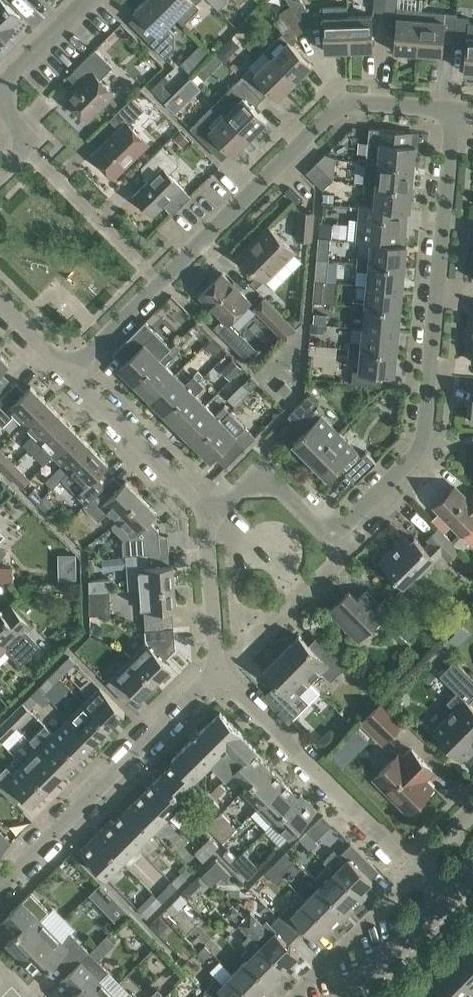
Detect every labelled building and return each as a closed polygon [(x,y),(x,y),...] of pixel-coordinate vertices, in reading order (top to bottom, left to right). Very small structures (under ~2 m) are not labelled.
[(6,35),(15,26),(13,25),(21,17),(5,0),(0,0),(0,29),(6,35)] [(135,25),(149,39),(154,45),(165,56),(175,46),(175,31),(168,24),(176,16),(160,0),(144,0),(135,9),(143,17),(135,25)] [(176,16),(183,23),(200,6),(197,3),(200,0),(160,0),(176,16)] [(291,4),(306,28),(317,21),(318,23),(325,23),(325,30),(326,50),(350,49),(348,15),(349,15),(348,6),(325,6),(312,14),(303,0),(298,0),(291,4)] [(386,11),(387,0),(375,0),(374,10),(386,11)] [(386,11),(398,12),(399,0),(387,0),(386,11)] [(282,33),(265,50),(272,56),(271,57),(295,81),(312,64),(298,50),(292,43),(298,38),(297,34),(306,28),(291,4),(281,11),(292,27),(282,33)] [(396,30),(395,50),(419,52),(421,18),(422,18),(422,9),(422,8),(399,6),(398,16),(397,16),(396,30)] [(443,43),(455,44),(457,16),(458,12),(422,9),(422,18),(421,18),(419,52),(443,54),(443,43)] [(349,15),(348,15),(350,49),(373,48),(372,14),(349,15)] [(472,70),(472,21),(470,21),(470,17),(457,16),(455,44),(466,45),(465,70),(472,70)] [(66,97),(89,120),(115,93),(101,78),(113,65),(110,62),(96,48),(74,69),(84,80),(66,97)] [(252,69),(243,78),(263,98),(271,90),(278,98),(295,81),(271,57),(255,73),(252,69)] [(241,77),(216,102),(227,112),(251,137),(268,120),(254,106),(263,98),(243,78),(241,77)] [(160,80),(152,88),(166,101),(173,94),(160,80)] [(119,128),(94,153),(115,175),(148,143),(130,125),(145,110),(132,97),(124,104),(110,119),(119,128)] [(216,102),(191,126),(198,134),(218,154),(226,146),(234,154),(251,137),(227,112),(216,102)] [(379,162),(414,166),(416,144),(404,143),(405,130),(370,127),(367,154),(367,162),(379,163),(379,162)] [(180,163),(163,146),(145,163),(155,173),(134,194),(154,214),(165,203),(174,212),(192,195),(170,173),(180,163)] [(326,153),(317,162),(334,179),(337,156),(326,153)] [(334,179),(317,162),(307,172),(323,189),(334,179)] [(365,183),(412,188),(414,166),(379,162),(379,163),(367,162),(365,183)] [(361,205),(410,210),(412,188),(365,183),(364,191),(377,192),(376,206),(361,205)] [(324,193),(324,200),(334,201),(334,194),(324,193)] [(361,205),(358,240),(407,244),(405,243),(408,210),(410,210),(361,205)] [(298,238),(312,239),(314,211),(300,210),(298,238)] [(240,255),(265,280),(295,250),(270,225),(240,255)] [(319,236),(317,259),(329,260),(331,237),(319,236)] [(359,255),(358,262),(405,266),(407,244),(358,240),(358,241),(373,242),(371,256),(359,255)] [(317,259),(315,279),(324,280),(328,280),(329,260),(317,259)] [(369,271),(368,285),(403,288),(405,266),(358,262),(357,270),(369,271)] [(200,295),(228,323),(251,300),(223,272),(200,295)] [(315,279),(314,300),(323,301),(324,280),(315,279)] [(354,297),(353,305),(401,309),(403,288),(368,285),(366,299),(354,297)] [(255,308),(286,339),(296,329),(265,297),(255,308)] [(365,313),(364,328),(399,330),(401,309),(353,305),(353,312),(365,313)] [(313,321),(325,321),(326,314),(314,313),(313,321)] [(146,320),(113,353),(124,363),(120,367),(136,383),(171,349),(146,320)] [(312,322),(311,331),(325,332),(325,323),(312,322)] [(350,340),(349,348),(397,352),(399,330),(364,328),(362,341),(350,340)] [(136,383),(151,398),(177,373),(167,363),(182,348),(177,343),(171,349),(136,383)] [(397,352),(349,348),(349,355),(361,356),(360,370),(353,370),(352,382),(362,383),(382,385),(383,373),(395,374),(397,352)] [(9,379),(1,371),(9,362),(0,353),(0,388),(9,379)] [(234,357),(222,369),(231,378),(243,367),(234,357)] [(151,398),(166,413),(200,380),(195,374),(186,383),(177,373),(151,398)] [(166,413),(180,428),(206,403),(197,393),(205,385),(200,380),(166,413)] [(278,389),(286,396),(293,389),(285,381),(278,389)] [(24,424),(47,401),(31,385),(26,391),(17,382),(0,399),(0,422),(4,425),(14,415),(24,424)] [(294,442),(311,459),(339,432),(315,408),(320,404),(309,394),(289,415),(299,425),(301,423),(307,429),(294,442)] [(24,442),(30,449),(63,416),(47,401),(24,424),(33,433),(24,442)] [(180,428),(196,444),(230,410),(225,405),(216,413),(206,403),(180,428)] [(216,456),(226,466),(247,445),(256,436),(235,415),(230,410),(196,444),(212,460),(216,456)] [(44,445),(54,455),(78,432),(63,416),(30,449),(36,454),(44,445)] [(54,455),(69,470),(70,470),(93,447),(78,432),(54,455)] [(339,432),(311,459),(328,476),(341,463),(348,470),(346,472),(356,482),(377,461),(367,451),(362,455),(339,432)] [(0,448),(0,465),(7,471),(16,462),(1,447),(0,448)] [(63,477),(87,502),(100,489),(104,485),(95,476),(109,463),(93,447),(70,470),(69,470),(63,477)] [(16,462),(7,471),(23,488),(32,478),(16,462)] [(108,511),(117,520),(142,496),(126,480),(108,498),(100,489),(87,502),(84,505),(99,520),(108,511)] [(449,520),(462,533),(472,522),(472,505),(455,486),(435,505),(449,520)] [(29,493),(38,502),(43,497),(34,488),(29,493)] [(117,520),(112,525),(125,538),(132,538),(133,538),(135,538),(138,537),(160,536),(159,525),(152,517),(157,512),(142,496),(117,520)] [(43,497),(38,502),(46,510),(51,505),(43,497)] [(438,527),(427,538),(449,559),(460,548),(438,527)] [(416,573),(419,576),(437,558),(415,537),(411,541),(403,533),(395,541),(397,543),(380,561),(394,575),(404,585),(416,573)] [(125,538),(124,539),(125,555),(127,555),(133,554),(157,552),(161,552),(160,536),(138,537),(135,538),(133,538),(132,538),(125,538)] [(133,554),(127,555),(130,589),(141,588),(175,585),(173,563),(158,564),(157,552),(133,554)] [(90,558),(91,572),(103,571),(102,557),(90,558)] [(0,565),(0,579),(15,579),(15,565),(0,565)] [(77,565),(59,566),(60,579),(77,578),(77,565)] [(145,610),(146,629),(165,628),(163,609),(177,608),(175,585),(141,588),(142,610),(145,610)] [(330,610),(358,638),(387,610),(367,590),(358,598),(350,590),(330,610)] [(110,592),(90,593),(90,615),(104,614),(111,616),(110,592)] [(391,592),(383,600),(389,607),(398,599),(391,592)] [(6,649),(5,650),(22,667),(42,647),(27,631),(33,625),(25,617),(11,602),(11,603),(15,608),(7,615),(2,610),(0,608),(0,643),(6,649)] [(147,642),(131,657),(156,682),(171,666),(165,659),(175,649),(175,639),(174,627),(165,628),(146,629),(147,642)] [(300,635),(282,652),(311,681),(322,670),(332,680),(349,663),(330,644),(320,655),(300,635)] [(311,681),(282,652),(264,669),(284,689),(274,700),(292,719),(309,702),(300,692),(311,681)] [(63,663),(54,671),(60,677),(69,669),(76,661),(71,655),(63,663)] [(156,682),(131,657),(116,673),(107,682),(124,699),(133,690),(140,697),(156,682)] [(461,759),(464,756),(466,758),(472,752),(472,705),(469,701),(472,698),(472,677),(455,659),(440,674),(457,691),(447,701),(455,709),(433,731),(461,759)] [(54,671),(39,687),(45,692),(60,677),(54,671)] [(39,687),(24,702),(29,708),(45,692),(39,687)] [(101,687),(85,702),(110,727),(125,712),(101,687)] [(362,721),(383,742),(404,722),(382,700),(362,721)] [(24,702),(8,717),(17,726),(33,711),(29,708),(24,702)] [(85,702),(70,718),(94,742),(110,727),(85,702)] [(175,761),(160,776),(179,795),(180,794),(194,780),(212,762),(241,733),(242,732),(221,710),(172,758),(175,761)] [(2,741),(17,726),(8,717),(0,725),(0,739),(2,741)] [(70,718),(54,733),(79,758),(94,742),(70,718)] [(30,739),(39,748),(64,773),(79,758),(54,733),(46,724),(30,739)] [(331,728),(318,741),(327,750),(340,737),(331,728)] [(257,748),(241,733),(212,762),(227,778),(235,770),(242,777),(261,758),(254,751),(257,748)] [(39,748),(24,763),(48,788),(64,773),(39,748)] [(375,777),(395,797),(397,796),(410,809),(433,787),(424,778),(433,769),(412,749),(404,757),(399,753),(375,777)] [(284,781),(261,758),(242,777),(249,784),(244,788),(260,804),(284,781)] [(24,763),(15,772),(7,764),(0,772),(0,786),(16,802),(24,795),(32,804),(48,788),(24,763)] [(160,776),(145,791),(168,815),(185,799),(180,794),(179,795),(160,776)] [(299,796),(284,781),(260,804),(275,820),(299,796)] [(212,791),(217,797),(227,788),(221,782),(212,791)] [(145,791),(130,807),(153,830),(168,815),(145,791)] [(302,794),(299,796),(275,820),(291,836),(317,809),(302,794)] [(200,815),(205,821),(220,805),(215,800),(200,815)] [(130,807),(115,821),(138,845),(153,830),(130,807)] [(208,826),(223,841),(237,827),(222,812),(208,826)] [(112,819),(96,834),(123,861),(138,845),(115,821),(112,819)] [(11,842),(0,830),(0,853),(11,842)] [(301,837),(313,849),(319,842),(307,830),(301,837)] [(123,861),(96,834),(80,850),(107,876),(123,861)] [(211,837),(206,842),(214,850),(219,845),(211,837)] [(206,842),(201,847),(209,855),(214,850),(206,842)] [(328,864),(362,898),(369,891),(365,887),(373,879),(367,874),(375,866),(352,842),(339,855),(334,850),(324,860),(328,864)] [(201,847),(195,852),(204,861),(209,855),(201,847)] [(229,848),(224,853),(233,862),(233,863),(238,858),(238,857),(229,848)] [(238,858),(233,863),(249,879),(260,867),(244,852),(238,858)] [(218,860),(203,874),(213,884),(223,875),(226,878),(231,873),(218,860)] [(314,878),(321,885),(348,912),(362,898),(328,864),(314,878)] [(188,865),(173,880),(179,886),(194,871),(188,865)] [(201,874),(185,890),(195,900),(211,884),(201,874)] [(173,880),(158,896),(163,901),(179,886),(173,880)] [(102,883),(91,894),(113,918),(125,907),(115,896),(103,883),(102,883)] [(321,885),(307,899),(334,926),(348,912),(321,885)] [(7,941),(24,958),(52,930),(41,919),(50,910),(32,891),(13,909),(26,922),(7,941)] [(154,892),(138,908),(142,912),(147,917),(156,908),(163,901),(158,896),(154,892)] [(173,901),(180,908),(188,899),(182,893),(173,901)] [(291,903),(278,916),(297,935),(305,927),(315,937),(323,929),(327,933),(334,926),(307,899),(297,909),(291,903)] [(227,910),(250,933),(289,971),(296,964),(292,960),(300,953),(289,942),(297,935),(278,916),(271,923),(267,919),(264,922),(252,910),(246,916),(233,903),(227,910)] [(60,956),(72,969),(91,951),(72,932),(63,941),(52,930),(24,958),(40,975),(60,956)] [(248,958),(248,959),(275,986),(289,971),(250,933),(243,940),(249,946),(242,953),(248,958)] [(61,981),(73,993),(72,994),(69,996),(104,996),(111,990),(100,979),(109,970),(98,959),(106,952),(98,944),(91,951),(72,969),(67,974),(61,981)] [(451,961),(472,983),(472,953),(467,946),(451,961)] [(234,973),(258,996),(263,996),(275,986),(248,959),(234,973)] [(436,977),(456,996),(472,996),(472,983),(451,961),(436,977)] [(205,990),(212,996),(258,996),(234,973),(224,963),(214,973),(218,977),(205,990)] [(436,977),(420,992),(425,996),(456,996),(436,977)]
